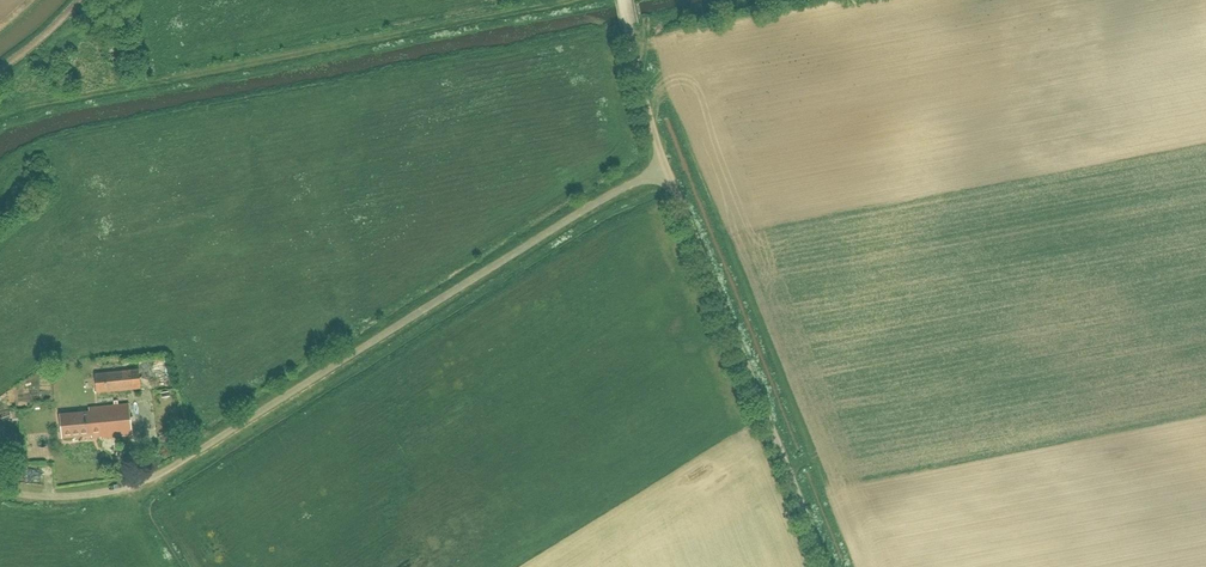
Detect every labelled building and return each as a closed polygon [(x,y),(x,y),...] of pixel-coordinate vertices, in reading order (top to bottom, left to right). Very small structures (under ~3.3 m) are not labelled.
[(137,367),(93,372),(95,395),(140,390),(137,367)] [(128,403),(87,406),(87,414),(59,416),(60,438),(90,436),(91,439),(130,437),(130,433),(128,403)] [(35,426),(47,426),(47,420),(40,420),(40,412),(36,412),(35,426)]
